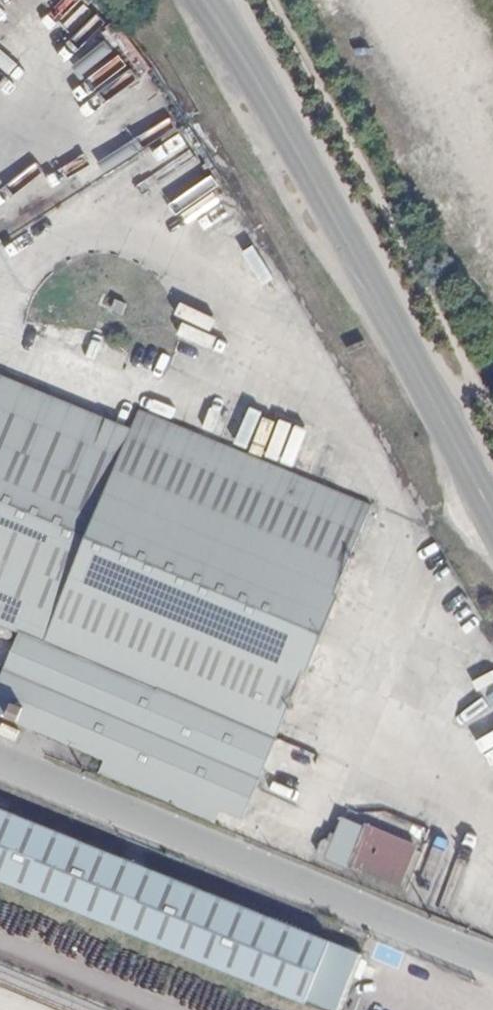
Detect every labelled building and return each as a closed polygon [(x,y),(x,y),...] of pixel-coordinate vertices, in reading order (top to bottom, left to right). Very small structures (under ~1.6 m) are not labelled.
[(78,78),(110,53),(103,43),(70,68),(78,78)] [(238,813),(262,823),(388,512),(165,417),(155,438),(0,374),(0,619),(10,624),(8,633),(34,644),(25,673),(10,718),(125,766),(238,813)] [(119,780),(232,827),(238,813),(125,766),(119,780)] [(320,1009),(356,1009),(376,962),(0,808),(0,880),(320,1009)] [(385,841),(371,874),(424,896),(437,863),(385,841)]
